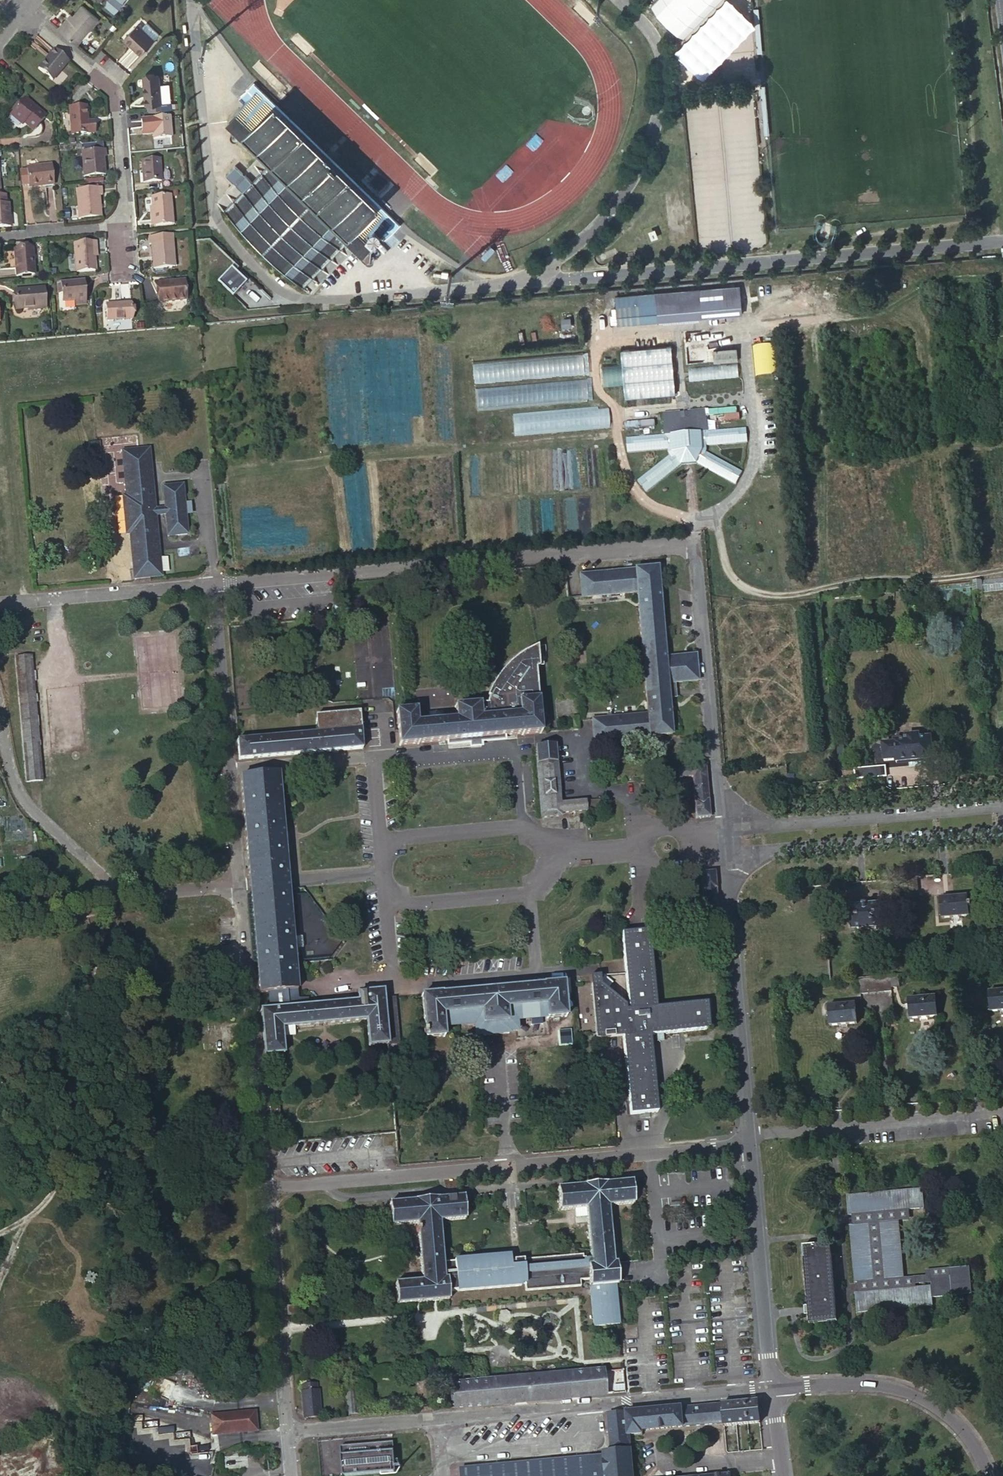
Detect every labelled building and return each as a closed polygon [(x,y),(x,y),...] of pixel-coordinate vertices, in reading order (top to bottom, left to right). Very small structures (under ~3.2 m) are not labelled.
[(650,6),(681,38),(718,0),(656,0),(650,6)] [(58,29),(77,45),(99,19),(82,5),(73,16),(65,25),(63,23),(58,29)] [(65,25),(73,16),(71,13),(63,23),(65,25)] [(159,34),(147,23),(142,28),(137,24),(123,39),(140,54),(159,34)] [(52,81),(68,62),(53,50),(37,69),(52,81)] [(147,104),(147,111),(171,110),(171,102),(160,103),(158,75),(143,76),(145,104),(147,104)] [(245,102),(227,121),(272,165),(253,184),(251,182),(242,192),(244,194),(226,213),(244,231),(243,232),(245,234),(242,236),(277,270),(280,267),(281,269),(282,268),(300,286),(348,238),(363,253),(381,234),(386,239),(396,230),(254,92),(254,93),(249,88),(240,97),(245,102)] [(24,98),(10,115),(22,125),(23,123),(33,131),(45,116),(24,98)] [(86,106),(68,108),(71,135),(94,133),(93,121),(87,122),(86,106)] [(169,117),(151,118),(153,140),(171,138),(169,117)] [(96,150),(81,152),(83,177),(105,175),(103,157),(105,157),(104,149),(103,150),(96,150)] [(159,160),(141,161),(142,183),(161,182),(159,160)] [(26,168),(26,170),(28,185),(28,188),(53,185),(51,165),(26,168)] [(242,192),(251,182),(234,166),(225,176),(242,192)] [(26,170),(18,170),(19,186),(28,185),(26,170)] [(101,187),(75,190),(78,220),(101,218),(99,196),(101,196),(101,187)] [(0,196),(0,228),(10,227),(8,204),(5,204),(5,195),(0,196)] [(151,197),(152,208),(154,226),(172,224),(170,196),(151,197)] [(174,268),(171,235),(148,237),(149,245),(151,245),(153,270),(174,268)] [(94,256),(92,243),(74,244),(76,272),(95,271),(94,256)] [(32,248),(14,250),(15,277),(34,275),(32,248)] [(236,280),(216,281),(217,306),(238,305),(236,280)] [(83,281),(56,283),(57,294),(61,293),(62,303),(74,301),(75,306),(85,305),(83,281)] [(184,281),(157,283),(159,303),(186,301),(184,281)] [(743,313),(741,286),(617,297),(619,324),(743,313)] [(15,310),(27,309),(37,308),(37,310),(45,310),(44,288),(13,291),(15,310)] [(130,303),(105,305),(106,322),(131,320),(130,303)] [(676,393),(672,346),(622,350),(624,362),(626,385),(627,398),(676,393)] [(775,377),(774,346),(754,347),(754,377),(775,377)] [(738,348),(715,350),(715,361),(739,359),(738,348)] [(584,351),(509,358),(511,381),(586,374),(584,351)] [(488,354),(465,356),(471,420),(494,419),(488,354)] [(626,385),(624,362),(603,364),(605,387),(626,385)] [(739,363),(689,367),(690,381),(740,377),(739,363)] [(586,379),(511,385),(513,408),(588,402),(586,379)] [(609,407),(514,415),(515,436),(610,428),(609,407)] [(748,442),(747,427),(709,430),(707,409),(689,411),(689,413),(682,414),(681,411),(664,413),(665,434),(627,437),(628,452),(669,449),(669,452),(670,454),(670,455),(638,480),(647,491),(682,464),(682,465),(697,463),(698,463),(736,484),(743,471),(707,451),(708,449),(708,445),(748,442)] [(747,419),(746,413),(717,415),(717,421),(747,419)] [(656,427),(656,420),(626,422),(626,429),(656,427)] [(109,436),(100,437),(100,447),(110,446),(109,436)] [(184,485),(165,487),(167,508),(164,509),(160,509),(156,509),(151,448),(124,451),(128,495),(124,496),(128,533),(132,533),(136,578),(162,576),(157,514),(167,513),(169,535),(188,533),(184,485)] [(103,500),(101,484),(90,484),(92,500),(103,500)] [(664,643),(675,641),(674,624),(662,625),(657,567),(635,568),(580,574),(582,597),(593,596),(593,604),(613,602),(612,594),(637,592),(647,713),(592,718),(594,741),(633,737),(634,745),(667,741),(667,734),(672,734),(668,683),(675,682),(698,680),(696,653),(665,656),(664,643)] [(981,579),(972,580),(972,582),(973,593),(983,592),(983,591),(981,579)] [(864,629),(863,626),(860,624),(856,624),(854,627),(855,631),(857,633),(861,632),(864,629)] [(490,691),(485,703),(480,703),(478,703),(457,705),(455,705),(455,707),(456,719),(418,723),(416,710),(417,710),(417,708),(415,708),(415,709),(399,710),(399,709),(397,710),(397,712),(400,742),(399,743),(399,745),(401,744),(417,743),(419,743),(419,742),(460,739),(521,734),(523,734),(540,732),(540,733),(542,732),(542,730),(541,730),(539,700),(539,699),(539,697),(536,668),(540,668),(538,645),(529,649),(526,651),(521,654),(516,658),(508,664),(501,672),(498,677),(494,682),(490,691)] [(33,654),(18,656),(28,781),(44,780),(33,654)] [(238,738),(240,758),(363,748),(360,714),(359,711),(324,714),(315,715),(316,719),(317,732),(238,738)] [(896,762),(932,758),(930,736),(919,738),(918,734),(906,735),(906,737),(904,737),(904,739),(894,740),(894,743),(882,743),(884,760),(895,759),(896,762)] [(560,802),(555,744),(535,746),(541,817),(561,815),(561,812),(560,802)] [(843,744),(836,745),(838,770),(845,769),(843,744)] [(710,816),(706,764),(677,766),(678,776),(692,775),(695,817),(710,816)] [(885,765),(854,768),(855,778),(886,776),(885,765)] [(287,873),(279,772),(241,775),(249,877),(287,873)] [(586,800),(586,809),(599,808),(599,799),(586,800)] [(586,809),(586,800),(560,802),(561,812),(586,810),(586,809)] [(996,868),(983,869),(985,886),(998,885),(996,868)] [(287,873),(249,877),(250,884),(250,891),(289,887),(288,880),(287,873)] [(918,892),(916,875),(903,876),(905,893),(918,892)] [(822,892),(821,883),(799,885),(799,894),(822,892)] [(289,887),(250,891),(259,992),(268,991),(297,988),(289,887)] [(967,895),(939,897),(941,916),(969,914),(968,906),(971,906),(970,902),(968,903),(967,895)] [(880,903),(850,905),(852,930),(882,927),(881,920),(882,920),(883,918),(883,914),(881,912),(880,912),(880,903)] [(625,1009),(625,1004),(599,983),(596,980),(595,981),(593,981),(591,980),(589,980),(590,984),(595,1037),(595,1038),(596,1038),(598,1038),(622,1036),(628,1099),(629,1106),(629,1113),(657,1111),(650,1034),(709,1028),(706,1001),(656,1006),(648,929),(621,932),(628,1008),(628,1009),(625,1009)] [(978,968),(963,969),(964,983),(979,982),(978,968)] [(599,974),(589,975),(589,980),(591,980),(593,981),(595,981),(596,980),(599,983),(599,982),(597,981),(599,979),(599,974)] [(898,985),(897,975),(889,976),(890,986),(898,985)] [(882,976),(874,977),(875,991),(883,990),(882,976)] [(889,976),(882,976),(883,990),(887,990),(891,990),(890,986),(889,976)] [(867,977),(859,978),(860,992),(868,991),(867,977)] [(874,977),(867,977),(868,991),(875,991),(874,977)] [(543,983),(440,992),(438,992),(423,994),(423,993),(421,993),(421,995),(425,1035),(424,1035),(424,1037),(426,1037),(426,1036),(443,1035),(443,1036),(445,1035),(444,1033),(442,1012),(481,1008),(482,1021),(481,1021),(482,1023),(484,1023),(484,1022),(506,1020),(506,1021),(508,1021),(508,1019),(507,1019),(506,1006),(545,1002),(546,1015),(546,1017),(548,1017),(564,1015),(564,1016),(566,1016),(566,1014),(563,981),(543,982),(543,983)] [(297,988),(268,991),(269,1004),(278,1003),(278,1006),(308,1004),(308,996),(298,997),(297,988)] [(358,1000),(308,1004),(278,1006),(269,1007),(261,1008),(261,1010),(262,1027),(262,1029),(263,1028),(265,1052),(264,1052),(264,1054),(266,1054),(266,1053),(282,1052),(284,1052),(284,1050),(283,1050),(281,1026),(366,1018),(369,1042),(368,1042),(368,1044),(370,1044),(386,1042),(386,1043),(388,1043),(388,1041),(387,1041),(384,997),(383,989),(362,990),(362,992),(357,992),(358,1000)] [(988,990),(989,1010),(1002,1009),(1002,989),(988,990)] [(860,992),(861,1012),(889,1009),(887,990),(883,990),(875,991),(868,991),(860,992)] [(935,995),(908,997),(909,1017),(936,1015),(935,995)] [(394,996),(384,997),(387,1041),(388,1041),(388,1043),(398,1042),(394,996)] [(855,1002),(827,1004),(829,1024),(856,1021),(855,1002)] [(277,1106),(269,1107),(270,1121),(279,1121),(277,1106)] [(39,1114),(34,1114),(30,1118),(31,1124),(35,1127),(40,1126),(43,1122),(43,1117),(39,1114)] [(591,1289),(616,1286),(620,1286),(618,1265),(615,1265),(610,1208),(636,1206),(634,1184),(608,1186),(608,1185),(585,1187),(585,1188),(559,1190),(561,1212),(587,1210),(587,1211),(588,1217),(588,1219),(589,1225),(589,1227),(589,1233),(589,1235),(590,1235),(590,1241),(590,1243),(591,1250),(591,1252),(592,1258),(591,1258),(591,1259),(593,1266),(589,1266),(590,1282),(591,1289)] [(921,1186),(846,1193),(848,1213),(851,1212),(897,1208),(909,1207),(923,1206),(921,1186)] [(446,1281),(444,1264),(441,1223),(467,1221),(465,1198),(439,1201),(438,1201),(416,1202),(416,1203),(390,1205),(392,1228),(418,1225),(423,1283),(396,1285),(398,1306),(451,1302),(450,1294),(449,1280),(446,1281)] [(909,1207),(897,1208),(898,1218),(902,1218),(909,1218),(909,1207)] [(898,1218),(897,1208),(851,1212),(852,1222),(898,1218)] [(848,1223),(853,1280),(858,1280),(903,1276),(898,1218),(852,1222),(848,1223)] [(830,1242),(802,1245),(807,1303),(808,1322),(836,1320),(830,1242)] [(581,1282),(590,1282),(589,1266),(593,1266),(591,1259),(584,1259),(584,1257),(515,1262),(515,1264),(511,1265),(511,1257),(456,1262),(456,1265),(451,1265),(451,1264),(444,1264),(446,1281),(449,1280),(450,1294),(522,1288),(522,1286),(526,1286),(527,1293),(582,1288),(581,1282)] [(930,1276),(931,1284),(858,1290),(854,1290),(856,1310),(932,1303),(931,1295),(971,1292),(968,1265),(949,1266),(949,1274),(930,1276)] [(903,1276),(858,1280),(858,1290),(931,1284),(930,1276),(949,1274),(949,1266),(919,1269),(919,1274),(903,1276)] [(86,1274),(89,1281),(96,1278),(93,1271),(86,1274)] [(620,1326),(616,1286),(591,1289),(595,1328),(620,1326)] [(309,1310),(308,1302),(287,1304),(287,1312),(309,1310)] [(602,1369),(451,1382),(453,1405),(604,1392),(602,1369)] [(303,1415),(320,1414),(318,1388),(316,1388),(315,1381),(302,1382),(302,1389),(301,1389),(303,1415)] [(355,1385),(346,1386),(348,1411),(358,1410),(355,1385)] [(757,1398),(607,1411),(611,1449),(602,1449),(602,1453),(459,1466),(460,1475),(634,1475),(631,1447),(630,1447),(629,1433),(642,1432),(642,1429),(721,1421),(722,1423),(723,1423),(723,1424),(759,1421),(757,1398)] [(255,1408),(246,1409),(248,1429),(257,1428),(255,1408)] [(246,1409),(211,1412),(212,1432),(215,1432),(214,1431),(219,1431),(219,1432),(232,1430),(232,1429),(236,1429),(236,1430),(248,1429),(246,1409)] [(394,1438),(339,1443),(342,1473),(397,1468),(394,1438)]
